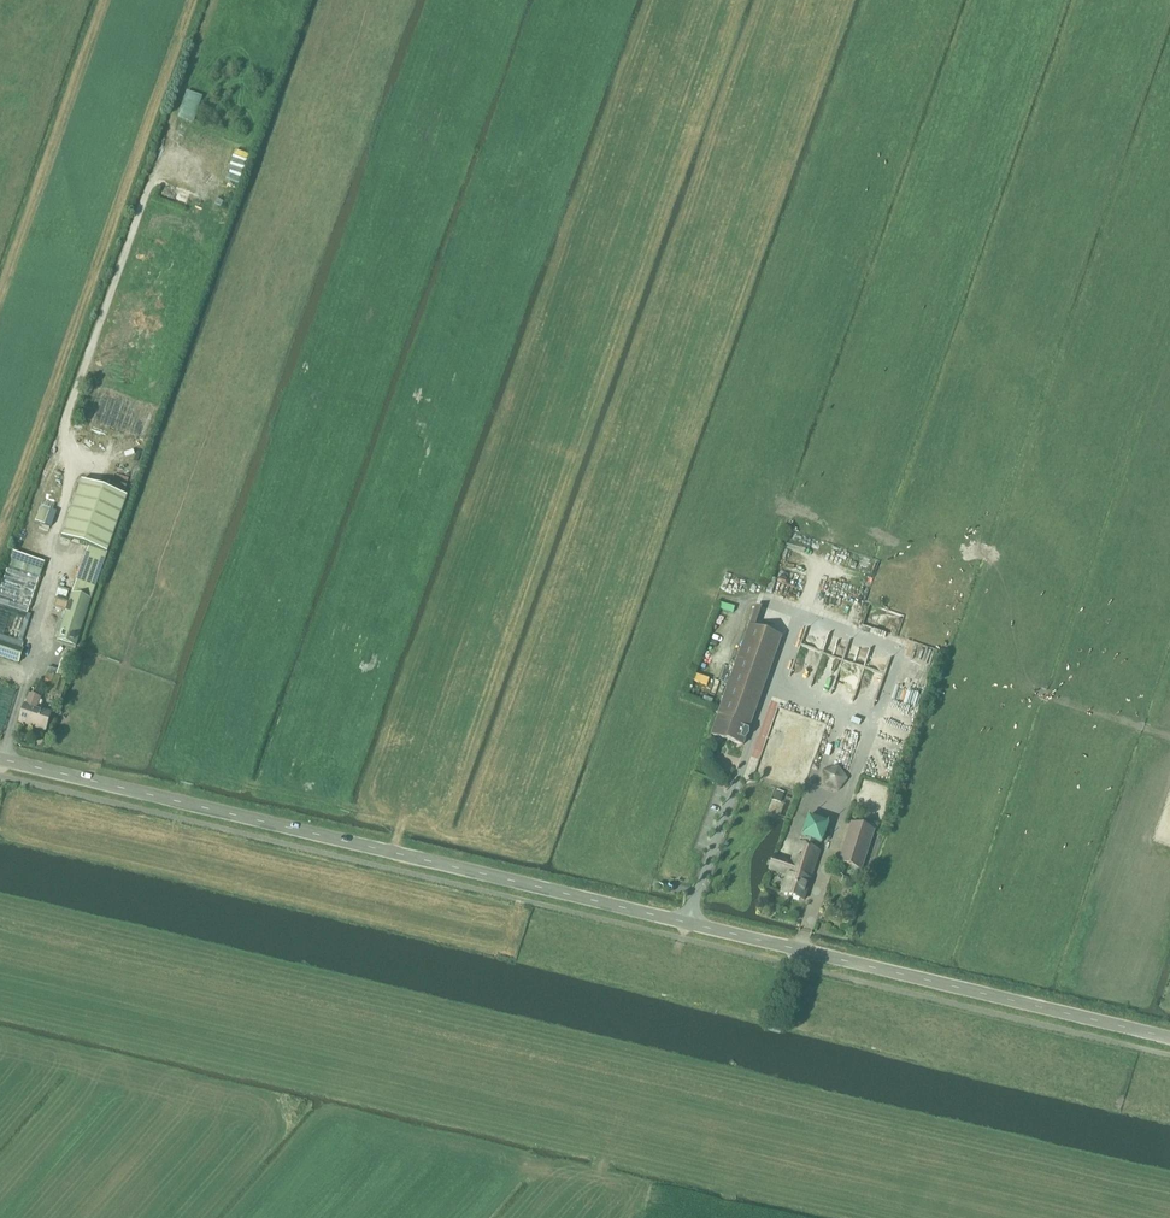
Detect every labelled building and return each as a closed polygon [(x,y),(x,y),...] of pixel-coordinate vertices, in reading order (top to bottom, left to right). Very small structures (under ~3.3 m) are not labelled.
[(209,75),(212,69),(198,64),(195,69),(209,75)] [(186,92),(178,119),(192,123),(201,97),(186,92)] [(227,178),(240,182),(250,153),(236,149),(227,178)] [(160,197),(186,206),(192,190),(166,181),(160,197)] [(128,498),(82,482),(62,538),(89,548),(72,595),(58,641),(76,647),(81,631),(83,632),(85,626),(83,625),(91,601),(128,498)] [(45,525),(50,512),(41,509),(37,521),(45,525)] [(0,595),(0,604),(28,614),(46,563),(15,552),(0,595)] [(962,603),(963,601),(957,598),(962,589),(945,581),(940,593),(962,603)] [(0,605),(0,636),(19,643),(28,615),(0,605)] [(778,638),(751,628),(720,714),(719,714),(711,735),(743,746),(750,725),(747,724),(778,638)] [(18,663),(22,650),(0,643),(0,658),(18,663)] [(56,682),(55,685),(51,683),(48,685),(45,696),(60,700),(66,681),(67,682),(76,652),(71,650),(70,656),(63,654),(61,661),(60,660),(54,681),(56,682)] [(29,695),(25,705),(19,723),(45,732),(51,714),(37,709),(40,699),(29,695)] [(837,791),(847,778),(838,765),(823,770),(823,786),(837,791)] [(778,788),(774,798),(781,802),(786,792),(778,788)] [(808,817),(802,837),(821,843),(828,824),(808,817)] [(861,869),(875,826),(853,819),(839,862),(861,869)] [(785,837),(782,847),(789,849),(792,840),(785,837)] [(804,900),(820,851),(797,843),(791,862),(775,856),(770,870),(788,875),(782,893),(804,900)]
